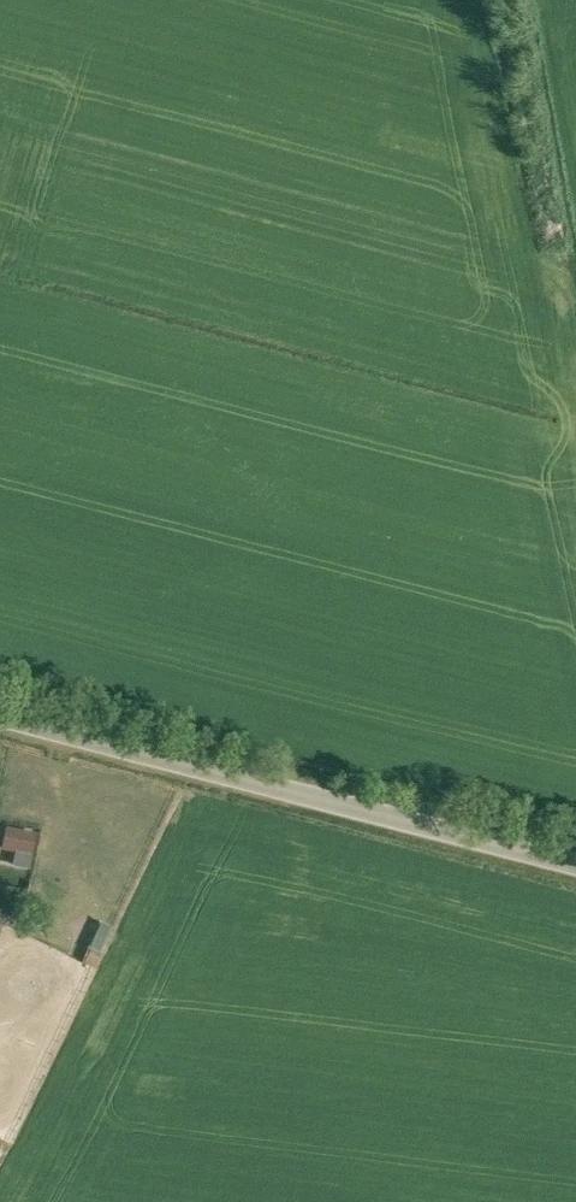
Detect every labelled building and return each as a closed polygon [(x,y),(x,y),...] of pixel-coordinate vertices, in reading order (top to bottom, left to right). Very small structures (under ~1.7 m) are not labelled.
[(3,847),(17,850),(21,827),(7,825),(3,847)]
